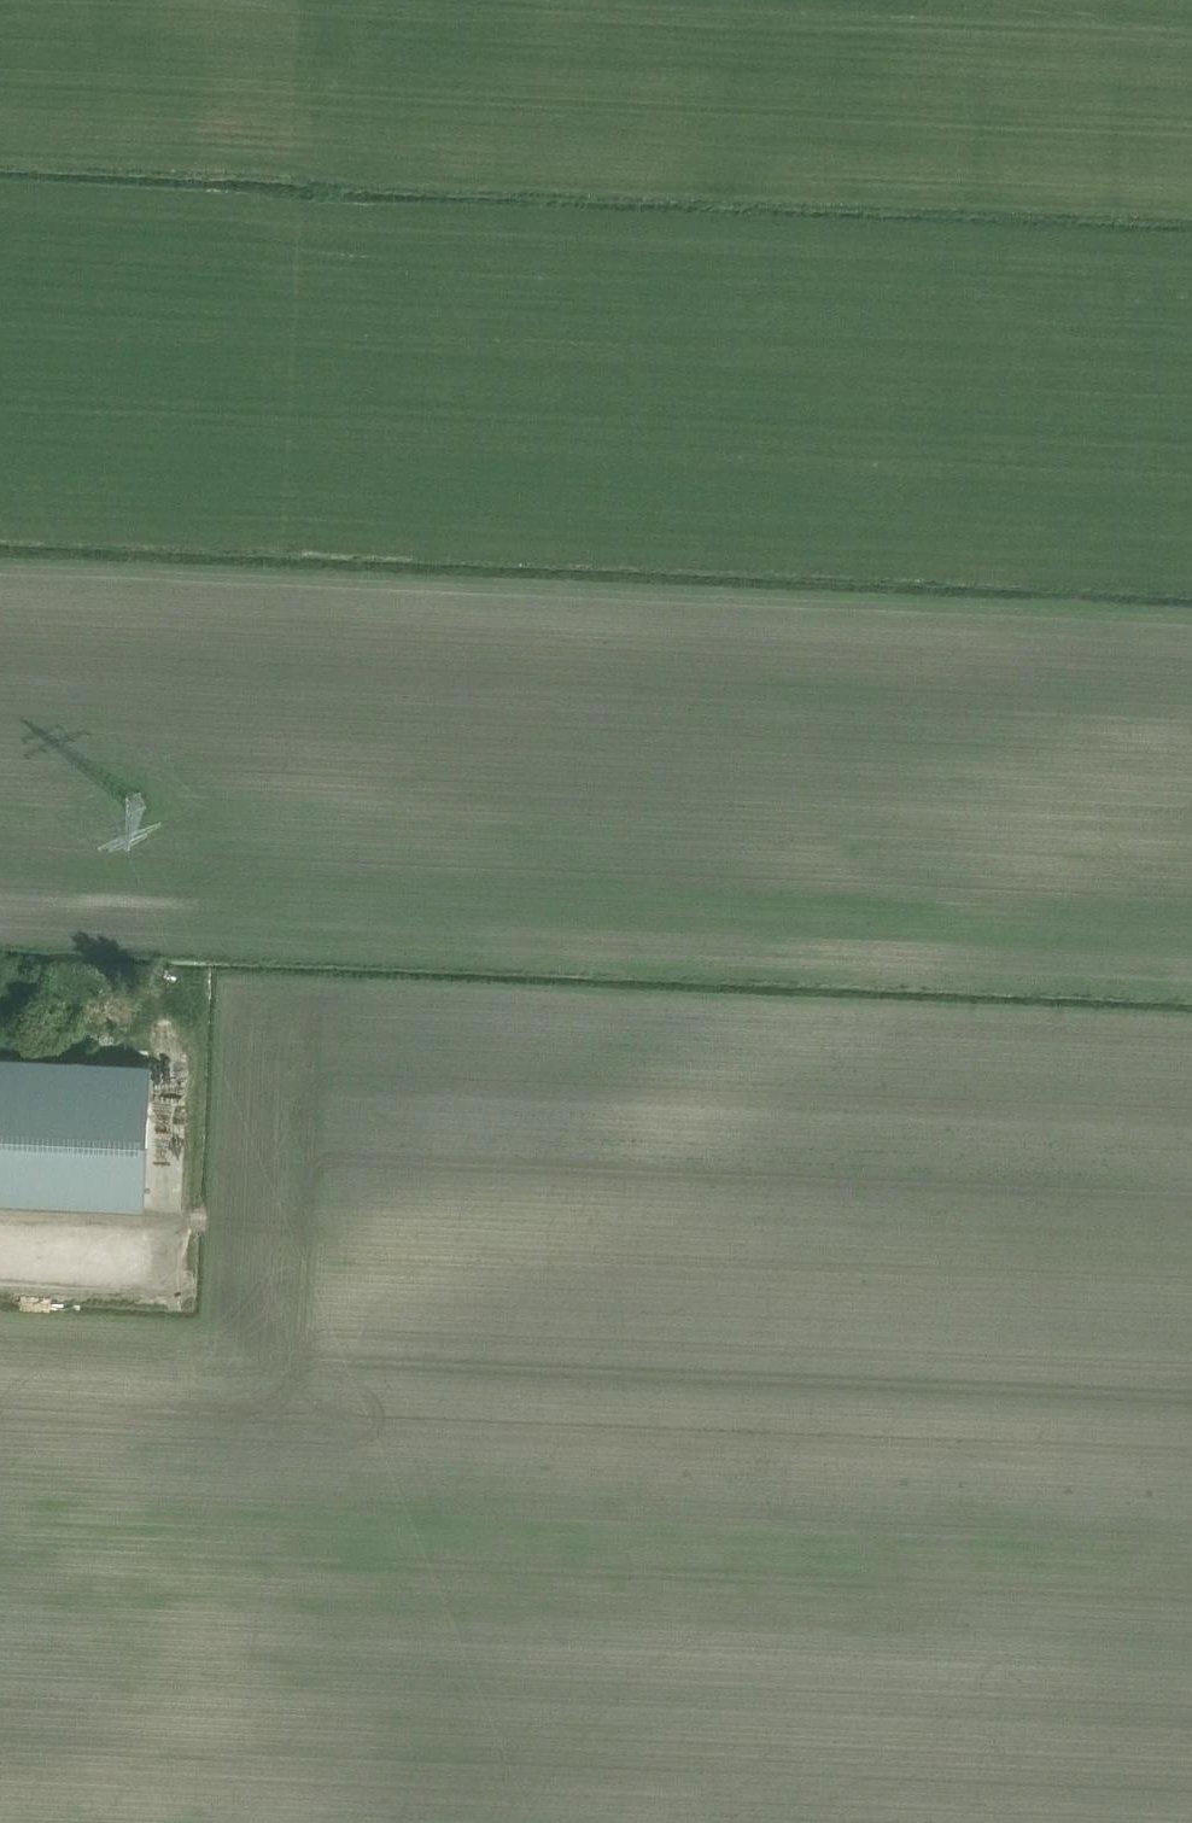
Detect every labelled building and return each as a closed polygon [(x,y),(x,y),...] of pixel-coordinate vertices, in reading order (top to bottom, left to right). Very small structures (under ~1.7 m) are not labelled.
[(81,982),(94,984),(98,962),(86,960),(81,982)] [(139,993),(136,1007),(155,1010),(157,996),(139,993)] [(0,1054),(0,1199),(144,1206),(151,1061),(0,1054)] [(116,1260),(143,1259),(143,1246),(116,1247),(116,1260)]
